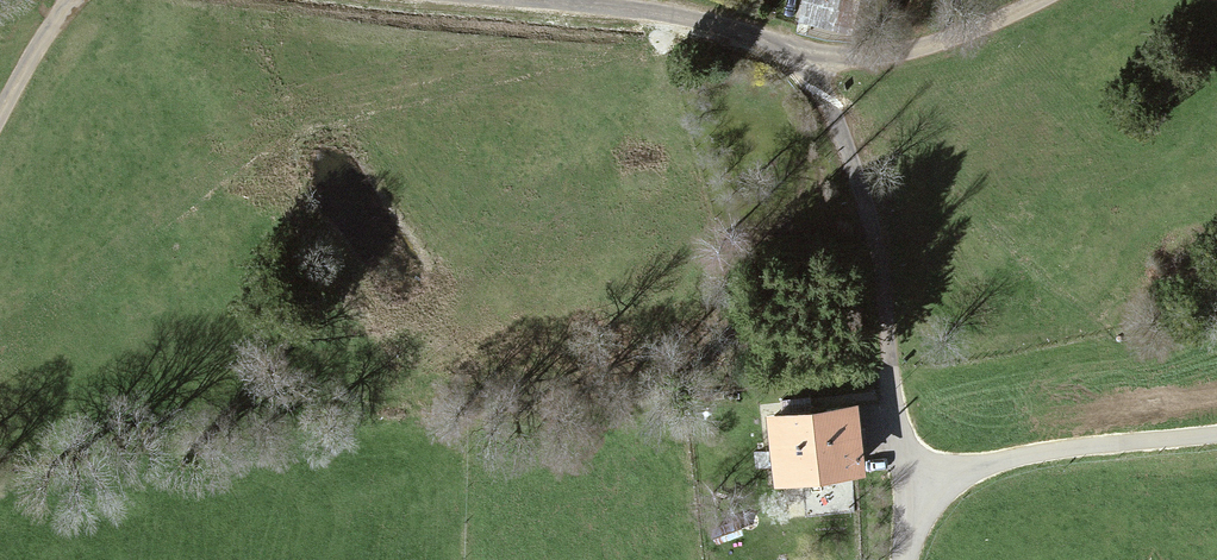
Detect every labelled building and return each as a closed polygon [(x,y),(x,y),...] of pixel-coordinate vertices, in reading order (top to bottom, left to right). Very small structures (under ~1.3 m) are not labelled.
[(801,19),(857,34),(866,0),(806,0),(801,19)] [(860,395),(768,408),(778,480),(870,467),(860,395)]
